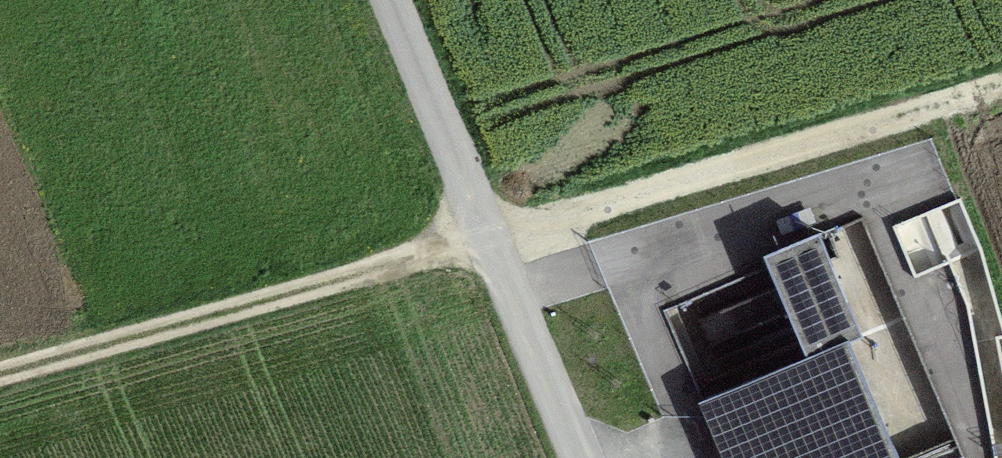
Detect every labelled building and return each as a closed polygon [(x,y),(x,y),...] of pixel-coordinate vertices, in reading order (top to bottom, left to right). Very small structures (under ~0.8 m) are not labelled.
[(701,404),(706,415),(710,425),(723,454),(725,457),(894,457),(895,457),(845,342),(860,336),(817,236),(802,243),(766,258),(770,266),(772,271),(777,284),(779,287),(789,311),(790,314),(794,323),(796,326),(797,329),(801,338),(802,341),(809,358),(703,403),(701,404)]
